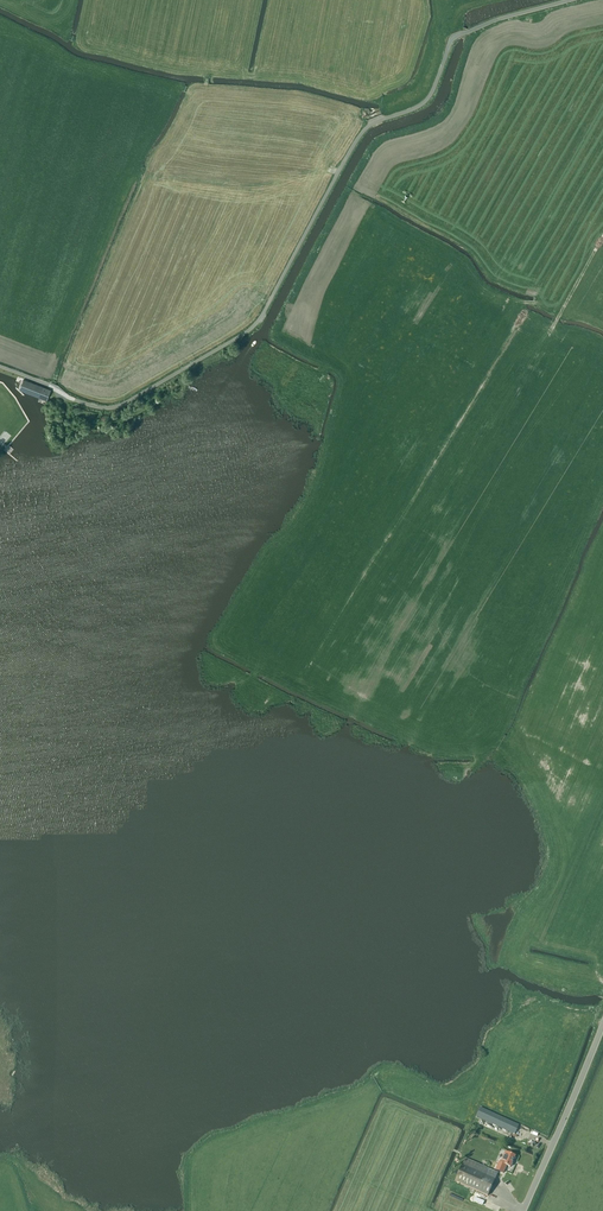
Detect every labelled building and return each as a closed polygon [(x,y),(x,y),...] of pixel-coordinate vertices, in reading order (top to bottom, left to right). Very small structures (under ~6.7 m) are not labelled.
[(19,390),(40,398),(43,387),(23,380),(19,390)] [(11,435),(5,430),(0,436),(0,443),(2,445),(11,435)] [(476,1117),(514,1134),(518,1125),(480,1108),(476,1117)] [(504,1164),(510,1167),(515,1156),(508,1153),(506,1158),(504,1157),(502,1162),(504,1163),(504,1164)] [(455,1181),(488,1196),(495,1179),(498,1173),(465,1158),(455,1181)]
